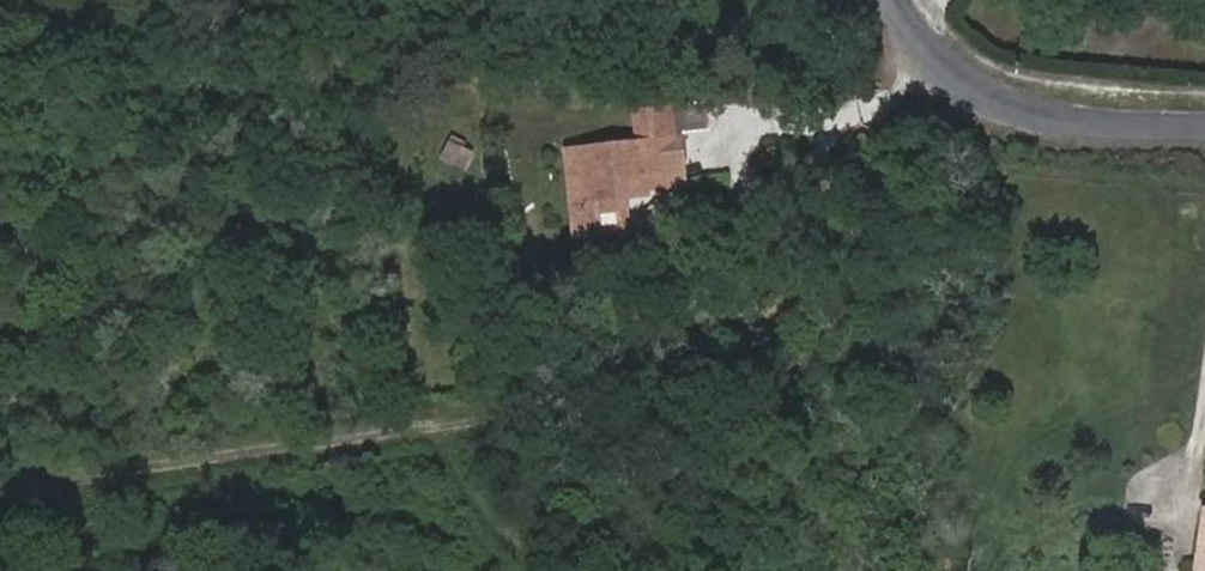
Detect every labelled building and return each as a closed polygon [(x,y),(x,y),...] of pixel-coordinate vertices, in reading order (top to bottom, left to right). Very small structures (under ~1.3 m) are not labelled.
[(702,138),(700,113),(638,118),(641,150),(678,147),(678,140),(702,138)] [(665,193),(663,173),(680,171),(679,147),(678,147),(641,150),(630,151),(569,156),(571,182),(582,181),(587,238),(620,235),(617,198),(665,193)] [(682,192),(680,171),(663,173),(665,193),(682,192)] [(587,238),(582,181),(571,182),(576,239),(587,238)] [(1199,550),(1197,570),(1204,570),(1204,513),(1199,550)]
